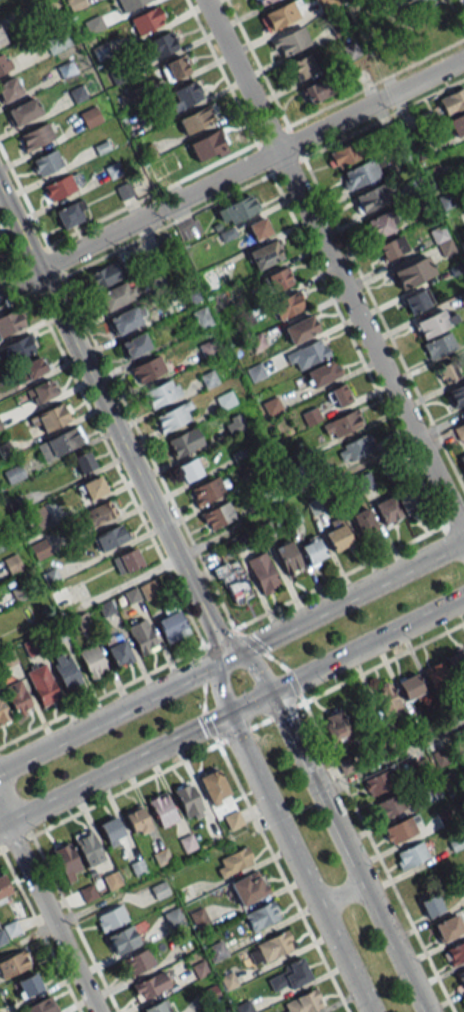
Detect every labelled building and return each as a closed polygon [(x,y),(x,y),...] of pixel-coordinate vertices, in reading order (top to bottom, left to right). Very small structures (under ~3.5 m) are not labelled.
[(123,12),(148,0),(118,0),(123,12)] [(269,31),(304,13),(297,0),(290,0),(261,15),(269,31)] [(136,34),(164,23),(158,6),(129,17),(136,34)] [(104,27),(98,15),(83,22),(88,35),(104,27)] [(276,58),(310,45),(303,26),(269,39),(276,58)] [(49,54),(71,43),(64,30),(42,41),(49,54)] [(140,46),(148,62),(178,47),(169,30),(140,46)] [(2,52),(0,53),(0,73),(10,68),(2,52)] [(317,72),(311,54),(287,61),(293,79),(317,72)] [(163,61),(167,79),(190,73),(185,56),(163,61)] [(2,103),(22,93),(14,75),(0,82),(0,99),(2,103)] [(307,105),(330,94),(322,77),(299,88),(307,105)] [(167,93),(176,110),(202,96),(194,79),(167,93)] [(437,99),(445,116),(463,107),(463,85),(437,99)] [(6,110),(31,98),(39,114),(14,126),(6,110)] [(101,120),(94,105),(78,113),(86,128),(101,120)] [(184,135),(213,121),(205,106),(176,119),(184,135)] [(446,120),(454,137),(463,132),(463,111),(446,120)] [(20,135),(45,123),(52,139),(28,151),(20,135)] [(191,160),(221,149),(215,132),(185,143),(191,160)] [(333,171),(359,156),(350,141),(324,156),(333,171)] [(30,161),(55,148),(63,164),(38,177),(30,161)] [(346,191),(379,175),(375,167),(381,164),(377,155),(338,174),(346,191)] [(43,185),(68,173),(76,189),(51,201),(43,185)] [(115,188),(120,200),(133,194),(128,182),(115,188)] [(352,196),(360,213),(390,199),(382,182),(352,196)] [(257,210),(249,194),(215,210),(223,227),(257,210)] [(53,211),(73,201),(83,220),(63,230),(53,211)] [(374,239),(395,228),(386,210),(365,220),(374,239)] [(246,224),(254,240),(272,232),(264,216),(246,224)] [(406,250),(398,235),(376,246),(384,261),(406,250)] [(245,252),(254,271),(283,257),(275,239),(245,252)] [(401,290),(434,272),(425,255),(391,272),(401,290)] [(125,274),(116,259),(86,276),(95,292),(125,274)] [(269,293),(293,281),(285,266),(261,277),(269,293)] [(208,290),(221,285),(215,270),(202,275),(208,290)] [(127,286),(124,280),(96,295),(105,312),(138,296),(132,284),(127,286)] [(402,297),(409,314),(433,304),(426,287),(402,297)] [(305,306),(297,290),(269,303),(277,320),(305,306)] [(113,333),(147,322),(141,305),(108,316),(113,333)] [(24,324),(15,307),(0,315),(0,336),(24,324)] [(200,328),(208,324),(200,308),(191,313),(200,328)] [(412,322),(420,340),(458,322),(454,313),(446,316),(443,309),(412,322)] [(281,327),(289,344),(320,330),(313,313),(281,327)] [(151,347),(143,331),(118,343),(126,359),(151,347)] [(456,349),(449,332),(422,343),(428,360),(456,349)] [(1,347),(9,363),(37,349),(29,333),(1,347)] [(330,356),(322,338),(286,353),(294,371),(330,356)] [(136,384),(166,371),(160,354),(129,368),(136,384)] [(19,367),(27,380),(47,369),(39,355),(19,367)] [(304,372),(311,388),(341,374),(333,358),(304,372)] [(435,369),(442,385),(460,377),(452,361),(435,369)] [(199,376),(204,388),(217,382),(212,370),(199,376)] [(181,394),(172,377),(143,392),(151,408),(181,394)] [(56,393),(48,378),(26,390),(34,405),(56,393)] [(334,409),(353,401),(344,382),(325,392),(334,409)] [(446,391),(454,407),(463,402),(463,383),(446,391)] [(214,397),(220,409),(235,402),(230,390),(214,397)] [(261,402),(267,416),(283,408),(277,395),(261,402)] [(161,432),(196,417),(188,400),(154,416),(161,432)] [(39,423),(43,432),(70,419),(61,402),(29,418),(33,426),(39,423)] [(300,414),(306,427),(322,419),(315,406),(300,414)] [(329,440),(362,425),(354,408),(321,424),(329,440)] [(223,419),(227,434),(245,428),(240,414),(223,419)] [(84,442),(77,426),(36,444),(43,460),(84,442)] [(174,458),(204,444),(196,426),(166,440),(174,458)] [(373,450),(368,435),(336,446),(341,461),(373,450)] [(72,458),(80,474),(96,467),(88,450),(72,458)] [(203,474),(197,457),(176,465),(182,482),(203,474)] [(8,484),(25,476),(18,463),(1,472),(8,484)] [(231,491),(223,474),(188,490),(195,507),(231,491)] [(76,482),(78,496),(85,495),(85,498),(105,495),(103,478),(76,482)] [(408,522),(424,514),(410,487),(395,495),(408,522)] [(401,518),(391,496),(374,503),(383,526),(401,518)] [(90,526),(117,514),(111,499),(83,511),(90,526)] [(200,515),(209,531),(236,516),(227,500),(200,515)] [(377,528),(366,507),(350,515),(361,537),(377,528)] [(324,534),(333,553),(352,544),(340,517),(329,521),(333,529),(324,534)] [(93,537),(100,551),(129,538),(122,524),(93,537)] [(298,544),(309,567),(327,559),(316,536),(298,544)] [(49,553),(42,539),(29,546),(36,559),(49,553)] [(272,548),(285,575),(303,567),(290,539),(272,548)] [(120,575),(143,564),(135,547),(112,558),(120,575)] [(281,586),(264,551),(245,561),(262,596),(281,586)] [(215,568),(231,605),(251,596),(235,559),(215,568)] [(145,600),(160,592),(153,578),(138,586),(145,600)] [(71,601),(65,587),(51,593),(58,607),(71,601)] [(190,633),(178,606),(154,617),(167,644),(190,633)] [(139,656),(158,648),(145,617),(126,625),(139,656)] [(101,638),(115,668),(133,660),(119,630),(101,638)] [(106,673),(97,644),(78,650),(88,679),(106,673)] [(458,688),(463,685),(463,651),(463,649),(443,659),(458,688)] [(83,684),(68,651),(50,659),(65,692),(83,684)] [(24,670),(41,706),(61,697),(44,661),(24,670)] [(431,693),(450,688),(442,661),(423,667),(431,693)] [(425,692),(414,672),(395,682),(406,702),(425,692)] [(32,709),(18,679),(2,687),(16,716),(32,709)] [(385,722),(403,714),(390,682),(371,690),(385,722)] [(0,698),(0,723),(9,720),(0,698)] [(319,718),(331,742),(352,732),(340,707),(319,718)] [(231,796),(218,767),(197,776),(211,806),(231,796)] [(362,780),(370,797),(396,785),(388,768),(362,780)] [(187,821),(205,813),(190,781),(172,789),(187,821)] [(161,828),(179,819),(165,791),(147,801),(161,828)] [(374,802),(379,818),(404,810),(399,793),(374,802)] [(152,828),(141,805),(123,814),(134,836),(152,828)] [(243,823),(237,810),(222,816),(229,830),(243,823)] [(424,829),(416,812),(381,829),(389,846),(424,829)] [(97,824),(109,847),(127,838),(115,815),(97,824)] [(74,835),(84,867),(103,861),(93,829),(74,835)] [(183,852),(196,848),(192,834),(179,838),(183,852)] [(393,853),(399,869),(429,858),(422,841),(393,853)] [(67,882),(83,874),(67,842),(51,850),(67,882)] [(213,863),(222,879),(255,861),(246,845),(213,863)] [(240,906),(270,892),(259,868),(229,883),(240,906)] [(121,886),(117,872),(103,875),(106,889),(121,886)] [(3,873),(0,874),(0,903),(14,896),(3,873)] [(419,901),(427,918),(446,909),(438,892),(419,901)] [(243,914),(251,932),(281,918),(272,900),(243,914)] [(128,919),(120,904),(94,917),(102,932),(128,919)] [(162,913),(170,929),(184,922),(177,906),(162,913)] [(188,912),(196,930),(210,924),(202,906),(188,912)] [(456,913),(432,925),(441,943),(463,932),(463,929),(456,913)] [(7,938),(20,932),(15,920),(2,926),(7,938)] [(140,943),(131,924),(106,937),(115,956),(140,943)] [(255,966),(296,947),(287,929),(246,948),(255,966)] [(212,962),(228,955),(220,940),(205,948),(212,962)] [(463,961),(463,940),(442,952),(450,968),(463,961)] [(22,949),(0,960),(0,978),(1,980),(30,966),(22,949)] [(122,958),(127,976),(154,966),(148,949),(122,958)] [(275,996),(312,979),(302,958),(266,974),(275,996)] [(462,991),(463,990),(463,969),(454,974),(462,991)] [(138,1001),(170,987),(163,971),(131,985),(138,1001)] [(24,998),(42,988),(34,972),(15,982),(24,998)] [(58,1011),(50,995),(24,1007),(27,1011),(57,1011),(58,1011)] [(143,1011),(171,1011),(165,999),(141,1009),(143,1011)]
